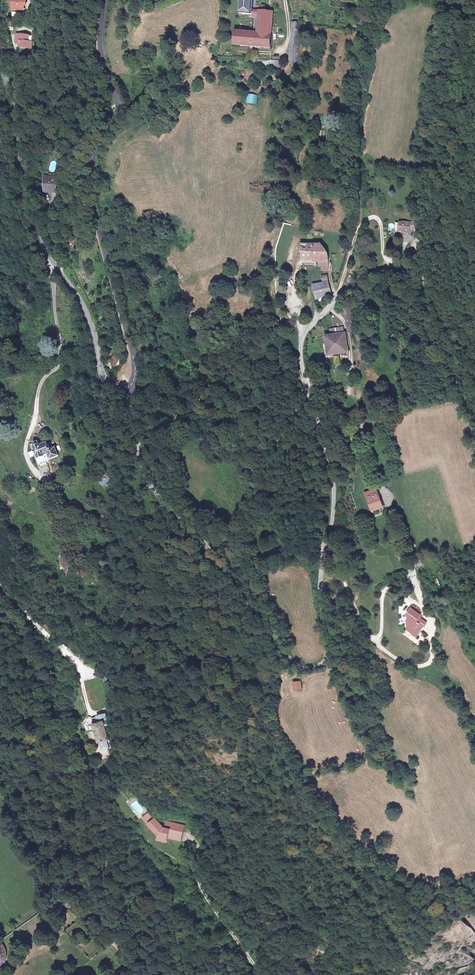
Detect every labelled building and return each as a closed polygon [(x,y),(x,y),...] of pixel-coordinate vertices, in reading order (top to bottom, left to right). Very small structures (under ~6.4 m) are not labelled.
[(15,4),(13,4),(13,13),(23,12),(23,8),(26,7),(25,0),(15,0),(15,4)] [(239,13),(248,14),(248,16),(252,16),(251,31),(234,30),(233,45),(252,47),(269,48),(271,15),(254,14),(255,4),(252,4),(253,0),(240,0),(239,13)] [(17,40),(21,40),(20,47),(33,47),(33,40),(33,35),(29,35),(17,34),(17,40)] [(247,94),(246,104),(257,104),(257,94),(247,94)] [(55,178),(46,179),(47,191),(56,191),(55,178)] [(401,225),(397,225),(397,231),(402,232),(402,233),(406,233),(407,225),(401,224),(401,225)] [(302,261),(314,260),(312,246),(302,246),(301,247),(301,249),(302,250),(302,261)] [(319,246),(312,246),(314,260),(319,259),(319,257),(327,257),(326,255),(326,254),(320,246),(319,246)] [(328,289),(327,284),(322,284),(315,285),(317,292),(321,291),(323,297),(331,296),(328,289)] [(321,291),(317,292),(313,293),(315,299),(323,297),(321,291)] [(331,296),(323,297),(324,307),(327,304),(330,300),(331,296)] [(323,351),(323,356),(327,356),(328,359),(338,357),(347,355),(344,337),(328,340),(324,340),(325,350),(323,351)] [(111,362),(109,365),(113,368),(119,362),(118,355),(117,356),(114,354),(109,360),(111,362)] [(38,466),(42,465),(41,460),(44,458),(42,452),(45,451),(48,457),(57,454),(54,446),(50,448),(49,445),(46,446),(45,443),(38,446),(37,441),(29,444),(38,466)] [(370,515),(380,512),(374,494),(364,497),(370,515)] [(389,498),(394,514),(401,512),(396,495),(389,498)] [(74,568),(68,554),(60,557),(66,572),(74,568)] [(407,633),(416,640),(425,626),(416,620),(420,614),(413,610),(406,619),(409,621),(407,625),(411,628),(407,633)] [(77,645),(81,641),(76,635),(72,638),(77,645)] [(109,742),(108,739),(105,729),(109,728),(106,716),(92,720),(100,744),(102,743),(104,751),(110,750),(108,742),(109,742)] [(151,822),(157,817),(152,811),(146,816),(151,822)] [(157,817),(151,822),(153,824),(161,835),(160,839),(165,841),(166,837),(170,838),(171,836),(179,838),(180,834),(181,831),(182,827),(168,822),(166,827),(159,819),(157,817)]
